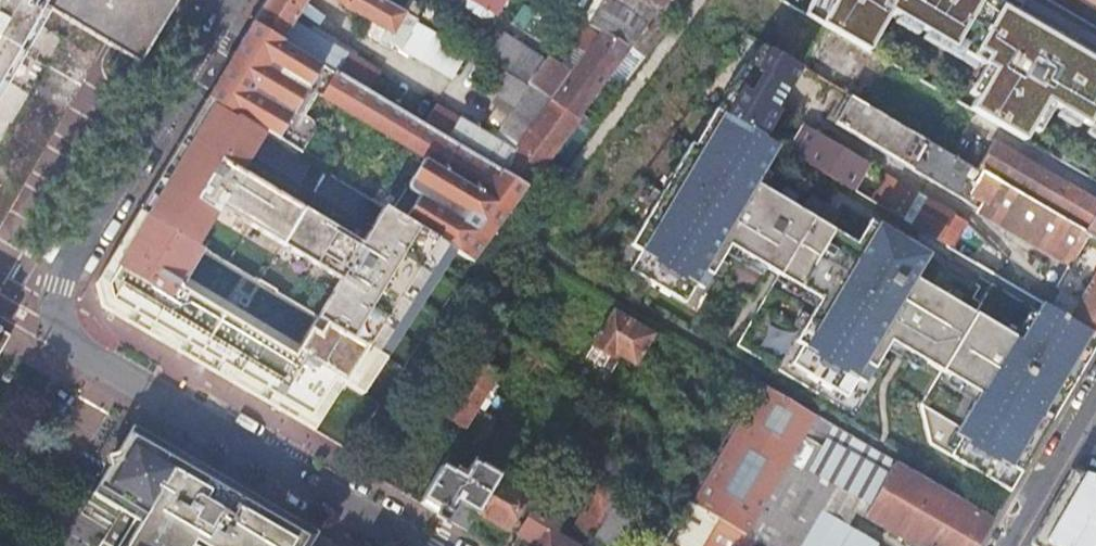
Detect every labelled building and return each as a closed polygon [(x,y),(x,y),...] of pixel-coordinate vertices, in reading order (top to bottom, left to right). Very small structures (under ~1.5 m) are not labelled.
[(76,95),(106,43),(139,62),(176,0),(0,0),(0,226),(76,95)] [(253,22),(320,62),(329,67),(368,91),(379,73),(380,71),(338,46),(342,41),(302,17),(299,22),(294,19),(306,0),(266,0),(253,22)] [(388,31),(380,43),(387,47),(390,43),(402,50),(404,47),(455,77),(470,52),(384,0),(336,0),(388,31)] [(496,15),(505,0),(472,0),(496,15)] [(605,32),(646,55),(689,0),(550,0),(605,32)] [(973,0),(802,0),(796,13),(854,49),(857,45),(882,6),(946,46),(973,0)] [(1095,8),(1095,0),(1082,0),(1095,8)] [(1095,102),(1095,64),(992,4),(967,48),(981,54),(974,63),(986,69),(961,109),(1016,143),(1039,103),(1082,125),(1095,102)] [(500,70),(530,88),(550,101),(578,118),(581,120),(605,86),(620,94),(646,55),(605,32),(602,36),(576,20),(562,41),(575,49),(563,66),(500,33),(483,61),(500,70)] [(253,22),(207,100),(264,134),(301,156),(313,134),(314,131),(314,128),(313,125),(309,122),(303,118),(294,112),(320,62),(253,22)] [(815,59),(806,73),(848,98),(926,143),(951,98),(857,45),(854,49),(839,72),(815,59)] [(797,68),(757,46),(713,107),(764,138),(778,113),(774,111),(797,68)] [(320,62),(294,112),(303,118),(317,94),(321,96),(328,84),(321,80),(329,67),(320,62)] [(456,251),(474,261),(527,186),(423,124),(419,121),(380,98),(368,91),(329,67),(321,80),(328,84),(321,96),(424,158),(392,211),(456,251)] [(530,88),(500,70),(488,89),(517,107),(511,116),(530,128),(550,101),(530,88)] [(391,80),(379,73),(368,91),(380,98),(391,80)] [(848,98),(832,125),(986,213),(984,217),(1052,257),(1042,276),(1063,293),(1080,303),(1095,312),(1095,241),(976,172),(926,143),(848,98)] [(207,100),(140,211),(198,246),(214,219),(335,291),(319,318),(329,324),(385,356),(456,251),(392,211),(385,207),(327,172),(316,191),(374,225),(363,243),(243,170),(254,152),(302,182),(313,163),(301,156),(264,134),(207,100)] [(423,124),(527,186),(578,118),(550,101),(530,128),(518,143),(512,140),(508,146),(435,104),(423,124)] [(1095,346),(1095,336),(1070,320),(1052,310),(1042,304),(1020,342),(914,279),(928,255),(870,221),(858,244),(832,229),(839,213),(826,205),(807,205),(801,212),(754,184),(776,145),(764,138),(716,109),(707,125),(695,146),(691,143),(631,245),(642,251),(630,270),(686,303),(697,284),(705,288),(729,246),(820,300),(795,341),(803,345),(791,365),(847,398),(858,378),(865,383),(890,341),(979,395),(956,433),(961,437),(950,456),(1008,490),(1010,491),(1095,346)] [(804,126),(789,152),(851,189),(853,186),(866,163),(804,126)] [(976,172),(1095,241),(1095,202),(992,143),(976,172)] [(888,176),(872,202),(890,213),(905,186),(888,176)] [(853,186),(851,189),(862,196),(864,192),(853,186)] [(905,186),(890,213),(903,220),(919,194),(905,186)] [(919,194),(903,220),(951,249),(967,222),(919,194)] [(198,246),(140,211),(96,285),(102,308),(218,375),(313,430),(344,382),(362,393),(386,357),(385,356),(329,324),(323,335),(312,328),(296,355),(178,285),(201,247),(198,246)] [(986,305),(1003,310),(1007,297),(1026,303),(1031,288),(995,277),(986,305)] [(1058,302),(1052,310),(1070,320),(1080,303),(1063,293),(1058,302)] [(1080,303),(1070,320),(1095,336),(1095,312),(1080,303)] [(620,357),(634,365),(652,336),(612,312),(599,333),(594,330),(589,338),(595,340),(585,357),(604,369),(607,365),(613,368),(620,357)] [(513,353),(520,342),(481,319),(467,340),(481,349),(488,339),(513,353)] [(3,350),(12,335),(0,328),(0,355),(3,350)] [(440,414),(465,430),(498,377),(473,361),(440,414)] [(917,545),(978,545),(994,518),(787,398),(758,381),(738,417),(742,419),(691,505),(750,539),(757,543),(763,545),(875,545),(876,545),(821,512),(837,486),(870,505),(864,516),(917,545)] [(491,420),(478,412),(467,432),(479,440),(491,420)] [(318,533),(184,455),(167,445),(152,436),(134,426),(94,493),(121,509),(127,513),(135,518),(118,545),(310,545),(318,533)] [(419,490),(448,444),(421,427),(392,472),(419,490)] [(419,503),(466,530),(477,513),(505,467),(516,448),(508,443),(490,471),(473,462),(463,479),(458,476),(469,459),(453,450),(419,503)] [(477,513),(507,530),(529,494),(510,483),(516,473),(505,467),(477,513)] [(1073,470),(1032,538),(1045,545),(1095,545),(1095,476),(1073,470)] [(572,529),(589,539),(616,495),(599,485),(572,529)] [(554,532),(565,514),(539,498),(517,535),(537,545),(578,545),(554,532)] [(750,539),(691,505),(688,502),(662,545),(747,545),(750,539)] [(135,518),(127,513),(121,509),(99,545),(118,545),(135,518)]
